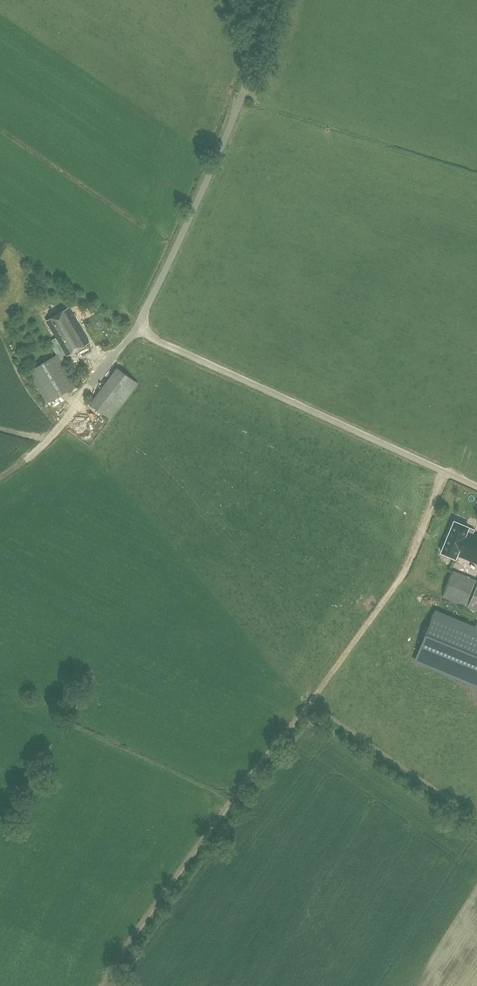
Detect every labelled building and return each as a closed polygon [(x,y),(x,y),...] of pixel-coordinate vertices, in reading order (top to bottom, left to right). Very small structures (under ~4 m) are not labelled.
[(69,293),(76,291),(69,274),(63,276),(69,293)] [(67,355),(90,341),(69,307),(47,320),(67,355)] [(76,386),(58,354),(29,371),(48,402),(76,386)] [(91,402),(111,418),(138,383),(117,367),(91,402)] [(457,555),(476,563),(476,534),(474,533),(475,529),(455,520),(441,552),(456,558),(457,555)] [(476,580),(454,570),(443,596),(465,606),(476,580)] [(476,610),(476,584),(468,606),(476,610)] [(476,686),(476,624),(476,626),(436,610),(415,661),(476,686)]
